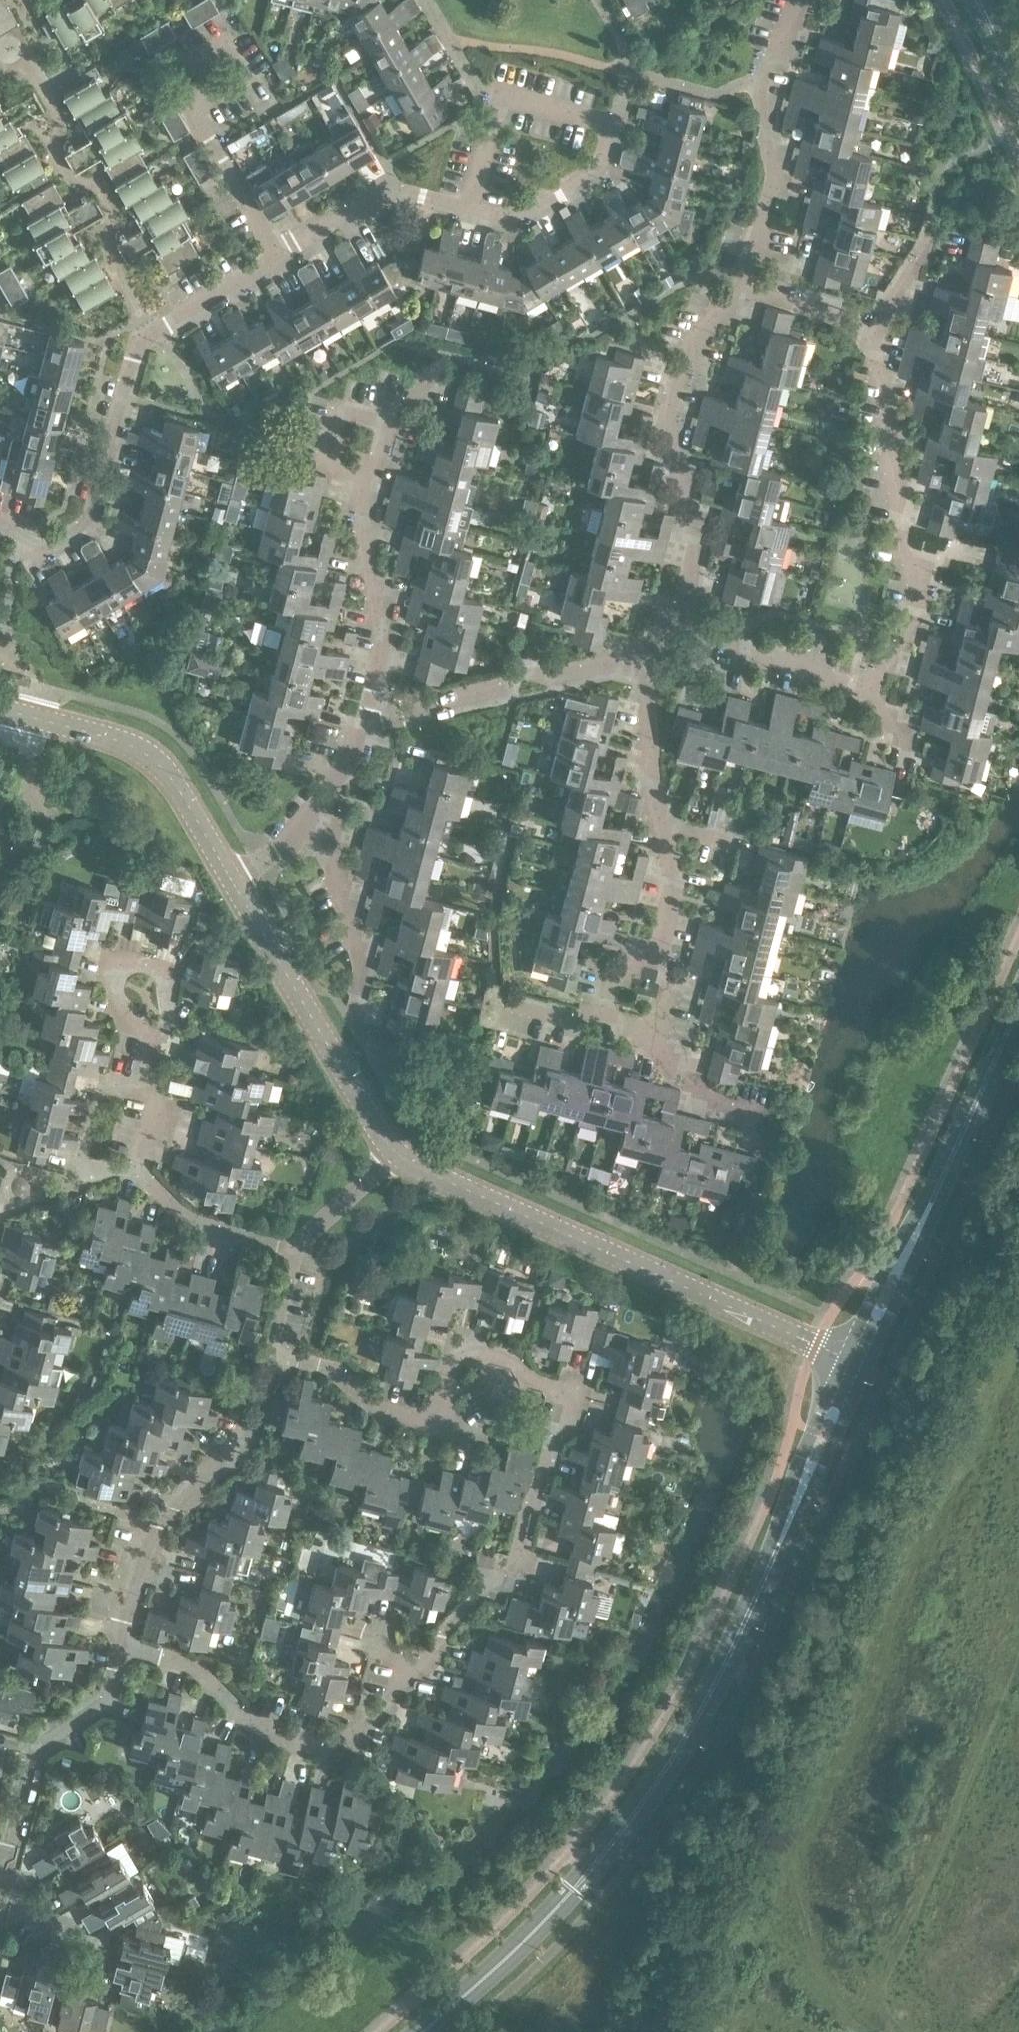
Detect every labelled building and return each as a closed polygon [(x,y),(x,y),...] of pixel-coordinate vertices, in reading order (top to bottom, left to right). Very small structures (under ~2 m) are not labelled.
[(18,22),(5,0),(0,0),(0,33),(18,22)] [(59,32),(65,42),(82,31),(67,5),(68,4),(66,0),(64,0),(46,10),(51,18),(59,32)] [(101,20),(100,21),(88,0),(75,0),(68,4),(67,5),(82,31),(85,37),(104,26),(101,20)] [(101,20),(119,10),(117,5),(114,0),(88,0),(100,21),(101,20)] [(214,0),(199,0),(183,9),(192,25),(219,10),(214,0)] [(315,0),(292,0),(291,3),(313,9),(313,7),(315,0)] [(313,7),(329,11),(331,3),(337,5),(338,0),(315,0),(313,7)] [(338,0),(347,2),(352,11),(352,12),(373,0),(338,0)] [(352,11),(348,14),(359,34),(417,1),(417,0),(401,0),(386,9),(381,0),(373,0),(352,12),(352,11)] [(634,15),(648,7),(644,0),(625,0),(634,15)] [(851,9),(849,20),(858,22),(855,35),(890,44),(902,0),(882,0),(881,5),(860,0),(854,0),(851,9)] [(417,1),(359,34),(370,52),(401,35),(395,24),(419,10),(421,6),(417,1)] [(50,36),(59,32),(51,18),(42,23),(50,36)] [(149,50),(177,35),(167,19),(140,35),(149,50)] [(401,35),(370,52),(381,71),(439,38),(436,33),(432,32),(407,46),(401,35)] [(820,36),(818,47),(817,47),(826,50),(826,51),(870,62),(885,66),(890,44),(855,35),(852,45),(843,43),(843,42),(820,36)] [(439,38),(381,71),(392,90),(422,72),(416,62),(441,47),(442,43),(439,38)] [(829,75),(865,84),(870,62),(826,51),(826,50),(817,47),(814,59),(824,62),(824,61),(832,63),(829,75)] [(95,74),(96,76),(101,73),(95,63),(81,72),(85,80),(95,74)] [(422,72),(392,90),(403,108),(451,80),(446,72),(428,83),(422,72)] [(64,93),(66,96),(75,112),(80,109),(79,107),(105,91),(96,76),(95,74),(85,80),(64,93)] [(461,75),(451,80),(403,108),(415,128),(445,111),(438,98),(463,84),(464,80),(461,75)] [(795,76),(792,88),(859,106),(865,84),(829,75),(826,85),(818,83),(818,82),(795,76)] [(326,97),(338,90),(333,82),(319,90),(322,95),(326,97)] [(821,106),(818,118),(854,127),(859,106),(792,88),(790,99),(813,105),(813,104),(821,106)] [(79,107),(80,109),(91,127),(96,125),(94,122),(120,107),(110,89),(105,91),(79,107)] [(4,119),(9,116),(15,126),(44,109),(33,90),(0,109),(0,113),(4,119)] [(704,98),(679,91),(676,101),(671,99),(667,112),(648,107),(645,117),(698,131),(704,108),(701,107),(704,98)] [(365,98),(359,97),(353,100),(359,110),(369,104),(365,98)] [(307,104),(304,98),(290,106),(295,114),(306,108),(307,104)] [(174,101),(158,111),(174,138),(190,129),(174,101)] [(106,142),(132,127),(137,124),(125,104),(120,107),(94,122),(96,125),(100,132),(106,142)] [(295,114),(290,106),(277,114),(280,120),(284,121),(295,114)] [(356,123),(349,111),(328,124),(335,136),(351,165),(373,152),(356,123)] [(912,118),(921,120),(922,114),(914,111),(912,118)] [(786,112),(783,123),(793,125),(796,115),(786,112)] [(4,119),(0,122),(0,145),(19,133),(15,126),(9,116),(4,119)] [(660,143),(693,152),(698,131),(645,117),(643,125),(663,130),(660,143)] [(861,129),(854,127),(818,118),(815,128),(806,126),(803,137),(847,149),(868,154),(868,153),(871,143),(858,140),(861,129)] [(266,128),(263,122),(249,131),(253,139),(265,132),(266,128)] [(132,127),(106,142),(100,145),(105,154),(110,161),(110,162),(137,146),(142,144),(132,127)] [(4,167),(35,149),(24,131),(19,133),(0,145),(0,161),(4,167)] [(253,139),(249,131),(235,138),(239,144),(243,146),(253,139)] [(76,171),(105,154),(100,145),(106,142),(100,132),(65,152),(76,171)] [(351,165),(335,136),(315,148),(331,177),(351,165)] [(831,156),(829,167),(864,176),(870,154),(868,153),(868,154),(847,149),(803,137),(800,148),(824,154),(831,156)] [(288,151),(293,160),(310,189),(331,177),(315,148),(310,139),(288,151)] [(634,158),(687,173),(693,152),(660,143),(656,154),(637,149),(634,158)] [(199,181),(215,172),(199,144),(183,154),(199,181)] [(105,164),(115,182),(147,164),(137,146),(110,162),(110,161),(105,164)] [(29,176),(43,168),(45,167),(35,149),(4,167),(14,185),(29,176)] [(682,193),(682,192),(687,173),(634,158),(620,155),(619,161),(621,164),(632,167),(652,172),(649,185),(654,186),(654,185),(682,193)] [(289,201),(310,189),(293,160),(273,172),(289,201)] [(797,162),(794,172),(804,175),(807,165),(797,162)] [(157,181),(147,164),(115,182),(127,202),(132,199),(130,197),(157,181)] [(816,175),(814,186),(858,198),(859,198),(864,176),(829,167),(826,178),(816,175)] [(48,177),(43,168),(29,176),(34,185),(48,177)] [(273,172),(252,184),(268,214),(289,201),(273,172)] [(727,182),(734,184),(736,176),(729,174),(727,182)] [(142,216),(147,214),(145,212),(172,196),(162,178),(157,181),(130,197),(132,199),(142,216)] [(22,198),(33,217),(33,218),(60,202),(64,200),(53,180),(22,198)] [(655,228),(654,229),(656,232),(679,218),(686,193),(682,192),(682,193),(654,185),(654,186),(651,196),(642,202),(640,203),(655,228)] [(881,203),(859,198),(858,198),(814,186),(811,197),(834,203),(834,202),(843,205),(840,216),(875,226),(881,203)] [(609,191),(636,239),(654,229),(655,228),(640,203),(642,202),(639,197),(627,204),(617,187),(609,191)] [(600,220),(617,250),(636,239),(609,191),(601,196),(612,213),(600,220)] [(94,193),(64,210),(70,219),(64,223),(70,232),(105,212),(94,193)] [(145,212),(147,214),(151,221),(156,230),(183,215),(184,215),(189,213),(177,193),(172,196),(145,212)] [(38,238),(64,223),(70,219),(64,210),(60,202),(33,218),(33,217),(28,220),(38,237),(38,238)] [(572,213),(599,261),(617,250),(600,220),(589,227),(579,209),(572,213)] [(817,214),(807,211),(804,222),(814,225),(817,214)] [(563,242),(580,272),(599,261),(572,213),(564,218),(574,235),(563,242)] [(183,215),(156,230),(151,233),(157,242),(161,250),(162,251),(189,236),(194,233),(184,215),(183,215)] [(835,238),(834,239),(869,247),(875,226),(840,216),(838,227),(828,224),(825,236),(835,238)] [(452,229),(437,282),(458,288),(467,254),(455,251),(462,225),(460,221),(454,219),(452,229)] [(156,230),(151,221),(116,242),(127,260),(157,242),(151,233),(156,230)] [(74,239),(70,232),(64,223),(38,238),(38,237),(33,240),(44,260),(49,257),(48,255),(74,239)] [(399,258),(403,282),(405,281),(414,284),(416,277),(437,282),(452,229),(443,227),(438,247),(424,243),(420,259),(408,256),(399,258)] [(467,254),(458,288),(480,294),(494,240),(497,231),(490,229),(487,231),(480,258),(467,254)] [(561,283),(580,272),(563,242),(553,248),(542,230),(534,235),(561,283)] [(525,263),(528,268),(529,268),(543,293),(561,283),(534,235),(527,239),(537,257),(525,263)] [(79,236),(74,239),(48,255),(49,257),(59,275),(64,272),(62,270),(89,254),(79,236)] [(168,272),(176,267),(197,255),(199,254),(189,236),(162,251),(161,250),(156,252),(168,272)] [(973,236),(970,248),(996,254),(999,243),(973,236)] [(345,237),(340,240),(376,302),(392,292),(398,302),(406,297),(403,282),(399,258),(392,259),(381,265),(378,260),(366,267),(349,238),(345,237)] [(817,269),(843,276),(845,265),(863,270),(869,247),(834,239),(832,249),(823,246),(817,269)] [(357,313),(376,302),(340,240),(335,243),(334,248),(350,275),(339,282),(357,313)] [(480,294),(500,299),(509,270),(510,265),(497,262),(502,242),(494,240),(480,294)] [(970,248),(967,258),(964,269),(973,271),(970,283),(1005,292),(1011,269),(994,264),(996,254),(970,248)] [(693,250),(681,257),(686,266),(698,259),(693,250)] [(62,270),(64,272),(73,289),(105,271),(94,251),(89,254),(62,270)] [(176,267),(180,275),(201,263),(197,255),(176,267)] [(357,313),(339,282),(328,288),(313,261),(308,260),(303,263),(338,324),(357,313)] [(529,268),(528,268),(525,263),(524,261),(518,265),(522,271),(520,273),(509,270),(500,299),(499,303),(523,310),(545,297),(543,294),(543,293),(529,268)] [(313,297),(301,304),(319,335),(338,324),(303,263),(298,266),(297,270),(313,297)] [(29,296),(10,264),(0,270),(0,283),(13,305),(29,296)] [(814,280),(840,287),(843,276),(817,269),(814,280)] [(115,289),(105,271),(73,289),(84,307),(115,289)] [(936,285),(933,296),(942,298),(985,310),(999,314),(1012,317),(1017,295),(1005,292),(970,283),(968,294),(959,292),(960,291),(936,285)] [(300,346),(319,335),(301,304),(291,310),(281,293),(273,298),(300,346)] [(984,310),(985,310),(942,298),(933,296),(930,308),(940,310),(940,309),(948,311),(945,323),(978,332),(984,310)] [(275,319),(265,325),(264,326),(277,348),(276,348),(281,357),(300,346),(273,298),(265,302),(275,319)] [(766,305),(763,317),(791,324),(794,312),(766,305)] [(258,359),(276,348),(277,348),(264,326),(265,325),(260,317),(249,324),(239,306),(231,311),(258,359)] [(233,333),(221,340),(239,370),(258,359),(231,311),(223,315),(233,333)] [(806,338),(800,337),(788,334),(791,324),(763,317),(758,338),(767,340),(764,351),(800,361),(806,338)] [(10,321),(0,319),(0,329),(4,330),(9,327),(11,321),(10,321)] [(545,326),(550,333),(561,327),(557,319),(545,326)] [(910,325),(906,337),(972,354),(983,357),(989,334),(978,332),(945,323),(942,334),(933,331),(910,325)] [(220,381),(239,370),(221,340),(212,345),(201,328),(193,333),(199,343),(198,344),(220,381)] [(78,363),(84,341),(50,332),(45,354),(78,363)] [(972,354),(906,337),(904,348),(928,354),(928,353),(936,355),(933,367),(967,376),(972,354)] [(618,349),(615,360),(642,368),(646,356),(618,349)] [(794,384),(800,361),(764,351),(761,363),(752,360),(753,359),(730,353),(727,364),(736,367),(736,368),(780,380),(794,384)] [(45,354),(39,375),(73,384),(78,363),(45,354)] [(594,365),(588,388),(624,398),(624,397),(627,386),(637,389),(642,368),(615,360),(613,370),(594,365)] [(901,361),(898,372),(908,375),(911,364),(901,361)] [(742,381),(739,391),(774,401),(780,380),(736,368),(736,367),(727,364),(724,377),(734,379),(742,381)] [(920,375),(917,387),(962,398),(963,395),(962,395),(967,376),(933,367),(930,377),(920,375)] [(67,405),(73,384),(39,375),(34,396),(67,405)] [(455,395),(483,402),(486,391),(458,383),(455,395)] [(917,387),(915,397),(938,403),(938,402),(947,404),(943,417),(977,425),(984,401),(963,395),(962,398),(917,387)] [(624,398),(588,388),(583,410),(618,419),(621,407),(631,410),(634,399),(624,397),(624,398)] [(769,423),(774,401),(739,391),(736,402),(727,400),(727,399),(705,393),(702,405),(769,423)] [(31,406),(28,417),(62,426),(67,405),(34,396),(28,395),(25,405),(31,406)] [(457,430),(492,439),(498,417),(480,412),(483,402),(455,395),(450,416),(460,419),(457,430)] [(731,424),(728,435),(763,444),(769,423),(702,405),(699,417),(722,423),(722,422),(731,424)] [(577,432),(600,438),(644,450),(647,437),(625,431),(624,432),(616,429),(618,419),(583,410),(577,432)] [(911,410),(909,421),(919,424),(922,413),(911,410)] [(640,421),(650,423),(653,413),(643,411),(640,421)] [(62,426),(28,417),(22,438),(56,447),(62,426)] [(142,425),(140,435),(194,449),(200,426),(166,417),(162,430),(142,425)] [(931,424),(928,436),(973,447),(973,445),(972,445),(977,425),(943,417),(941,427),(931,424)] [(428,447),(472,458),(473,456),(487,460),(492,439),(457,430),(454,441),(446,439),(446,438),(422,432),(419,443),(428,446),(428,447)] [(705,433),(695,430),(692,441),(703,444),(705,433)] [(194,449),(140,435),(138,442),(158,448),(154,461),(188,470),(194,449)] [(757,467),(757,466),(769,469),(775,448),(763,444),(728,435),(725,446),(716,444),(713,455),(757,467)] [(973,447),(928,436),(925,446),(949,452),(949,451),(958,454),(955,466),(989,475),(995,451),(973,445),(973,447)] [(56,447),(22,438),(17,458),(51,467),(56,447)] [(600,438),(594,460),(629,469),(632,457),(641,459),(644,450),(600,438)] [(285,448),(286,442),(287,441),(279,439),(277,446),(285,448)] [(467,480),(472,458),(428,447),(428,446),(419,443),(416,455),(425,458),(425,457),(434,459),(431,470),(467,480)] [(17,458),(7,455),(0,483),(0,488),(42,499),(51,467),(17,458)] [(780,471),(769,469),(757,466),(757,467),(713,455),(710,466),(733,473),(733,471),(741,474),(738,485),(774,494),(780,471)] [(611,488),(654,499),(658,487),(634,480),(634,482),(626,480),(629,469),(594,460),(588,482),(611,488)] [(131,467),(129,476),(182,491),(188,470),(154,461),(151,472),(131,467)] [(664,463),(659,462),(653,461),(651,471),(661,473),(664,463)] [(923,461),(920,471),(930,474),(933,463),(923,461)] [(939,485),(949,487),(983,496),(989,475),(955,466),(952,476),(942,474),(939,485)] [(325,474),(312,470),(298,467),(295,478),(322,485),(325,474)] [(478,483),(467,480),(431,470),(428,481),(420,479),(420,478),(397,472),(394,484),(472,505),(478,483)] [(225,474),(224,480),(233,482),(235,475),(228,473),(225,474)] [(182,491),(129,476),(126,484),(146,489),(142,503),(177,512),(182,491)] [(317,506),(322,485),(295,478),(292,488),(275,483),(269,506),(304,516),(305,514),(307,504),(317,506)] [(706,480),(703,490),(714,493),(717,483),(706,480)] [(244,497),(246,487),(234,484),(231,494),(244,497)] [(422,502),(419,514),(466,526),(472,505),(394,484),(391,495),(415,501),(415,500),(422,502)] [(726,493),(723,504),(768,516),(768,515),(778,518),(784,497),(774,494),(738,485),(736,495),(726,493)] [(978,518),(983,496),(949,487),(946,498),(936,495),(931,518),(958,525),(961,514),(978,518)] [(605,509),(640,518),(643,507),(652,509),(654,499),(611,488),(605,509)] [(228,502),(230,496),(223,494),(220,495),(219,500),(228,502)] [(120,508),(117,518),(171,533),(177,512),(142,503),(139,514),(120,508)] [(768,516),(723,504),(719,523),(729,525),(730,518),(744,522),(744,521),(752,523),(749,534),(785,544),(791,521),(778,518),(768,515),(768,516)] [(269,506),(263,527),(299,537),(302,526),(311,528),(314,517),(305,514),(304,516),(269,506)] [(637,529),(640,518),(605,509),(592,506),(586,527),(599,531),(664,548),(668,536),(645,530),(645,531),(637,529)] [(387,509),(385,519),(395,522),(398,511),(387,509)] [(522,509),(520,515),(530,518),(532,512),(522,509)] [(674,512),(669,511),(664,509),(661,520),(671,523),(674,512)] [(407,522),(404,533),(404,534),(449,546),(450,544),(462,548),(467,526),(466,526),(419,514),(417,524),(407,522)] [(171,533),(117,518),(115,527),(135,532),(131,545),(137,547),(165,554),(166,551),(171,533)] [(958,525),(931,518),(928,528),(955,535),(958,525)] [(299,537),(263,527),(257,550),(280,556),(324,568),(327,555),(304,549),(304,551),(296,548),(299,537)] [(321,540),(331,542),(334,531),(324,529),(321,540)] [(743,556),(779,565),(785,544),(749,534),(746,545),(737,543),(737,541),(725,538),(727,532),(717,529),(712,548),(743,556)] [(664,548),(599,531),(593,552),(627,561),(630,550),(639,552),(638,553),(661,559),(664,548)] [(433,551),(429,564),(466,574),(472,550),(462,548),(450,544),(449,546),(404,534),(401,544),(424,550),(424,549),(433,551)] [(120,599),(138,588),(139,587),(124,562),(125,561),(123,557),(110,564),(100,547),(96,539),(92,538),(87,541),(120,599)] [(95,574),(85,580),(102,609),(120,599),(87,541),(82,544),(80,548),(95,574)] [(215,557),(218,545),(206,542),(204,551),(207,555),(215,557)] [(134,556),(125,561),(124,562),(139,587),(138,588),(140,591),(162,578),(169,552),(166,551),(165,554),(137,547),(134,556)] [(995,558),(1018,565),(1018,553),(997,547),(995,558)] [(593,552),(587,573),(587,575),(630,585),(630,586),(638,589),(642,575),(633,573),(633,574),(625,571),(627,561),(593,552)] [(280,556),(274,577),(310,587),(313,574),(322,576),(324,568),(280,556)] [(725,587),(752,594),(770,599),(779,565),(743,556),(741,566),(732,564),(725,587)] [(992,568),(989,579),(1000,582),(997,593),(996,595),(1018,600),(1018,565),(995,558),(992,568)] [(398,559),(395,568),(405,571),(408,561),(398,559)] [(418,571),(415,582),(414,584),(460,596),(460,593),(466,574),(429,564),(427,573),(418,571)] [(83,620),(102,609),(85,580),(73,587),(62,569),(56,573),(83,620)] [(570,569),(565,591),(601,601),(604,589),(612,591),(612,592),(636,598),(638,589),(630,586),(630,585),(587,575),(587,573),(570,569)] [(63,632),(83,620),(56,573),(47,578),(57,595),(46,602),(63,632)] [(219,578),(211,576),(209,585),(217,587),(219,578)] [(307,596),(310,587),(274,577),(269,599),(291,605),(336,616),(341,597),(330,594),(328,601),(316,598),(316,599),(307,596)] [(342,590),(345,579),(335,577),(332,587),(342,590)] [(414,584),(412,593),(435,600),(436,599),(444,601),(441,613),(477,623),(483,599),(460,593),(460,596),(414,584)] [(217,587),(209,586),(207,594),(215,596),(217,587)] [(749,604),(752,594),(725,587),(723,597),(749,604)] [(991,617),(1018,624),(1018,600),(996,595),(997,593),(987,590),(984,601),(994,604),(991,617)] [(576,619),(573,630),(601,637),(607,615),(598,612),(601,601),(565,591),(559,614),(576,619)] [(963,593),(961,604),(971,606),(973,595),(963,593)] [(291,605),(286,626),(320,635),(323,624),(333,626),(336,616),(291,605)] [(408,607),(406,618),(416,621),(419,610),(408,607)] [(435,634),(435,636),(471,645),(477,623),(441,613),(438,624),(428,621),(425,632),(435,634)] [(991,617),(988,627),(980,625),(980,624),(957,618),(954,629),(996,640),(996,641),(998,642),(1018,647),(1018,624),(991,617)] [(286,626),(280,648),(346,665),(349,653),(326,647),(326,648),(318,646),(320,635),(286,626)] [(196,627),(191,648),(204,651),(209,630),(196,627)] [(353,640),(355,629),(345,627),(343,637),(353,640)] [(993,663),(998,642),(996,641),(996,640),(954,629),(952,639),(961,642),(958,654),(993,663)] [(601,637),(573,630),(571,640),(598,647),(601,637)] [(930,631),(927,642),(937,644),(940,633),(930,631)] [(423,642),(417,665),(445,673),(448,661),(466,665),(471,645),(435,636),(432,645),(423,642)] [(343,677),(346,665),(280,648),(274,670),(310,679),(313,667),(321,669),(320,671),(343,677)] [(191,650),(186,669),(206,674),(211,656),(191,650)] [(924,655),(921,667),(987,685),(993,663),(958,654),(955,664),(947,662),(947,661),(924,655)] [(445,673),(417,665),(415,675),(442,682),(445,673)] [(987,685),(921,667),(918,678),(941,684),(941,683),(949,685),(946,697),(982,706),(987,685)] [(274,670),(269,690),(269,692),(312,703),(312,704),(321,707),(324,693),(315,691),(315,692),(307,690),(310,679),(274,670)] [(255,687),(249,709),(284,719),(287,707),(295,709),(295,710),(319,716),(321,707),(312,704),(312,703),(269,692),(269,690),(255,687)] [(591,690),(588,700),(616,708),(619,697),(591,690)] [(747,756),(768,761),(786,694),(776,691),(769,715),(770,715),(768,723),(757,720),(747,756)] [(723,765),(727,750),(725,750),(737,706),(739,697),(727,694),(721,717),(722,717),(720,725),(710,723),(700,759),(723,765)] [(768,761),(791,767),(800,731),(789,728),(791,720),(793,720),(799,697),(786,694),(768,761)] [(610,731),(613,720),(616,708),(588,700),(588,701),(566,695),(563,707),(567,708),(562,729),(597,738),(598,738),(600,728),(610,731)] [(727,750),(747,756),(757,720),(745,717),(747,709),(748,709),(750,700),(739,697),(737,706),(725,750),(727,750)] [(995,710),(982,706),(946,697),(944,708),(935,706),(935,705),(927,702),(923,715),(931,717),(932,716),(973,727),(976,728),(976,727),(990,731),(995,710)] [(820,713),(822,703),(812,701),(809,711),(820,713)] [(700,710),(678,704),(671,732),(682,735),(677,753),(700,759),(710,723),(697,719),(700,710)] [(240,743),(257,748),(285,755),(291,732),(281,729),(284,719),(249,709),(240,743)] [(991,731),(990,731),(976,727),(976,728),(973,727),(932,716),(931,717),(923,715),(921,725),(944,731),(944,730),(953,732),(950,744),(985,753),(991,731)] [(791,767),(812,773),(824,727),(814,724),(812,734),(800,731),(791,767)] [(836,730),(824,727),(812,773),(807,795),(828,801),(838,766),(826,763),(828,754),(830,755),(836,730)] [(562,729),(556,750),(592,760),(595,750),(605,752),(608,741),(598,738),(597,738),(562,729)] [(860,736),(850,734),(848,744),(858,747),(860,736)] [(934,764),(932,770),(931,776),(958,783),(961,772),(979,777),(985,753),(950,744),(947,756),(937,753),(934,764)] [(430,770),(427,782),(463,791),(469,769),(456,765),(459,754),(426,746),(420,768),(430,770)] [(282,764),(285,755),(257,748),(255,757),(282,764)] [(550,774),(572,780),(573,778),(618,790),(621,779),(598,772),(597,773),(589,771),(592,760),(556,750),(550,774)] [(624,765),(627,754),(617,752),(614,763),(624,765)] [(828,801),(850,807),(859,771),(860,772),(863,762),(854,760),(852,769),(838,766),(828,801)] [(896,771),(886,768),(873,765),(872,766),(873,766),(871,774),(860,772),(859,771),(850,807),(847,817),(881,826),(896,771)] [(572,780),(567,800),(602,810),(605,799),(615,801),(618,790),(573,778),(572,780)] [(443,810),(457,814),(463,791),(427,782),(424,793),(416,791),(417,790),(392,784),(389,795),(399,797),(399,798),(443,810)] [(437,832),(443,810),(399,798),(399,797),(389,795),(386,807),(395,810),(395,809),(404,811),(401,822),(437,832)] [(561,824),(583,829),(583,827),(628,839),(631,828),(607,822),(607,823),(599,821),(602,810),(567,800),(561,824)] [(368,825),(365,836),(432,853),(437,832),(401,822),(399,834),(391,832),(391,831),(368,825)] [(578,849),(614,858),(616,848),(625,850),(628,839),(583,827),(583,829),(578,849)] [(394,854),(391,866),(426,875),(432,853),(365,836),(362,847),(386,854),(386,852),(394,854)] [(759,842),(756,854),(753,865),(764,868),(761,879),(797,889),(803,865),(785,861),(788,850),(759,842)] [(578,849),(572,871),(639,889),(642,878),(619,872),(611,870),(614,858),(578,849)] [(646,864),(648,853),(638,851),(635,862),(646,864)] [(359,861),(356,871),(366,874),(369,864),(359,861)] [(379,874),(376,885),(420,897),(421,896),(426,875),(391,866),(388,876),(379,874)] [(636,901),(639,889),(572,871),(566,893),(601,903),(604,891),(612,893),(612,894),(636,901)] [(727,882),(724,892),(732,894),(731,895),(776,906),(776,907),(791,911),(797,889),(761,879),(758,891),(749,889),(749,888),(727,882)] [(78,884),(73,905),(81,907),(78,918),(105,925),(109,912),(134,919),(140,894),(121,890),(117,903),(103,899),(105,891),(78,884)] [(420,897),(376,885),(373,897),(396,903),(396,902),(405,904),(402,915),(437,924),(447,927),(453,904),(421,896),(420,897)] [(152,898),(140,894),(134,919),(151,923),(148,935),(167,940),(171,922),(183,925),(190,899),(173,895),(174,891),(155,886),(152,898)] [(9,891),(4,907),(15,910),(20,895),(9,891)] [(770,928),(776,907),(776,906),(731,895),(732,894),(724,892),(721,904),(730,907),(730,906),(739,908),(736,919),(770,928)] [(566,893),(560,915),(605,927),(605,928),(614,930),(617,918),(607,915),(598,913),(601,903),(566,893)] [(81,907),(73,905),(56,901),(50,924),(59,927),(53,949),(79,955),(85,930),(103,935),(105,925),(78,918),(81,907)] [(369,910),(367,920),(377,923),(379,913),(369,910)] [(605,927),(560,915),(546,911),(540,933),(576,943),(579,933),(587,935),(587,936),(610,942),(614,930),(605,928),(605,927)] [(390,924),(387,935),(431,946),(431,945),(437,924),(402,915),(399,926),(390,924)] [(724,927),(701,920),(698,932),(765,950),(775,953),(781,931),(770,928),(736,919),(733,930),(724,927)] [(724,962),(759,971),(765,950),(698,932),(695,944),(717,950),(718,950),(727,952),(724,962)] [(552,961),(549,971),(577,978),(582,957),(573,954),(576,943),(540,933),(534,956),(552,961)] [(416,953),(413,964),(448,974),(454,951),(431,945),(431,946),(387,935),(384,946),(408,952),(408,951),(416,953)] [(73,981),(79,955),(53,949),(53,951),(36,947),(32,965),(39,967),(34,989),(60,995),(62,987),(87,994),(90,985),(73,981)] [(183,982),(196,986),(200,987),(197,999),(216,1004),(221,987),(232,990),(239,963),(222,959),(223,955),(203,950),(200,962),(189,959),(183,982)] [(702,960),(691,958),(689,968),(699,971),(702,960)] [(380,960),(377,971),(387,973),(389,963),(380,960)] [(769,974),(759,971),(724,962),(721,974),(712,972),(709,982),(753,993),(754,992),(764,995),(769,974)] [(397,985),(407,987),(407,986),(442,995),(448,974),(413,964),(410,976),(400,973),(397,985)] [(549,971),(546,983),(574,990),(577,978),(549,971)] [(738,1001),(735,1011),(770,1021),(776,998),(764,995),(754,992),(753,993),(709,982),(706,994),(729,1000),(729,998),(738,1001)] [(395,994),(392,1005),(389,1017),(416,1024),(419,1013),(436,1018),(442,995),(407,986),(407,987),(404,997),(395,994)] [(42,1028),(58,1032),(66,1035),(69,1025),(96,1033),(98,1024),(81,1020),(87,994),(62,987),(60,995),(57,1007),(48,1005),(42,1028)] [(702,1007),(699,1018),(709,1020),(712,1009),(702,1007)] [(719,1032),(729,1035),(730,1034),(764,1043),(770,1021),(735,1011),(732,1023),(722,1020),(719,1032)] [(416,1024),(389,1017),(386,1028),(413,1035),(416,1024)] [(92,1046),(96,1033),(69,1025),(66,1035),(58,1032),(49,1068),(75,1075),(81,1054),(106,1061),(109,1050),(92,1046)] [(201,1036),(223,1041),(224,1038),(224,1035),(203,1029),(201,1036)] [(711,1064),(738,1072),(741,1061),(758,1066),(764,1043),(730,1034),(729,1035),(727,1045),(716,1042),(711,1064)] [(180,1062),(210,1069),(215,1071),(215,1070),(234,1075),(235,1074),(246,1077),(247,1071),(254,1043),(224,1035),(224,1038),(223,1041),(201,1036),(199,1035),(195,1052),(184,1049),(180,1062)] [(567,1070),(558,1105),(580,1110),(597,1044),(586,1041),(580,1064),(582,1064),(580,1073),(567,1070)] [(520,1072),(511,1107),(534,1114),(538,1100),(536,1099),(548,1055),(547,1055),(550,1046),(539,1044),(533,1067),(534,1068),(532,1075),(520,1072)] [(580,1110),(602,1116),(611,1081),(601,1079),(604,1070),(605,1070),(611,1047),(597,1044),(580,1110)] [(536,1099),(538,1100),(558,1105),(567,1070),(557,1067),(559,1059),(560,1059),(563,1050),(550,1046),(547,1055),(548,1055),(536,1099)] [(634,1053),(624,1051),(621,1061),(632,1064),(634,1053)] [(513,1060),(490,1054),(483,1081),(494,1084),(489,1102),(511,1107),(520,1072),(510,1069),(513,1060)] [(711,1064),(708,1075),(735,1082),(738,1072),(711,1064)] [(40,1103),(38,1111),(64,1118),(67,1106),(84,1110),(87,1100),(70,1095),(75,1075),(49,1068),(46,1079),(37,1077),(31,1101),(40,1103)] [(210,1069),(205,1085),(194,1082),(191,1096),(220,1103),(225,1105),(225,1104),(244,1109),(254,1111),(255,1105),(257,1106),(259,1095),(263,1081),(272,1084),(274,1078),(247,1071),(246,1077),(235,1074),(234,1075),(215,1070),(215,1071),(210,1069)] [(624,1123),(636,1077),(626,1075),(623,1084),(611,1081),(602,1116),(623,1122),(624,1123)] [(617,1144),(641,1150),(650,1115),(639,1112),(641,1104),(642,1104),(649,1080),(636,1077),(624,1123),(623,1122),(617,1144)] [(650,1115),(641,1150),(661,1156),(662,1156),(674,1111),(680,1088),(672,1086),(670,1097),(668,1096),(662,1119),(650,1115)] [(225,1104),(225,1105),(220,1103),(216,1120),(204,1116),(200,1129),(254,1143),(258,1126),(275,1130),(280,1112),(257,1106),(255,1105),(254,1111),(244,1109),(225,1104)] [(61,1130),(64,1118),(38,1111),(36,1119),(26,1117),(17,1152),(44,1159),(50,1138),(75,1145),(77,1135),(61,1130)] [(687,1114),(674,1111),(662,1156),(661,1156),(655,1178),(678,1184),(688,1149),(677,1146),(679,1137),(680,1137),(687,1114)] [(711,1121),(700,1118),(697,1128),(708,1131),(711,1121)] [(197,1141),(209,1144),(205,1159),(210,1160),(210,1162),(228,1167),(238,1169),(237,1176),(238,1176),(256,1181),(261,1162),(250,1159),(254,1143),(200,1129),(197,1141)] [(678,1184),(700,1190),(709,1154),(711,1154),(713,1145),(702,1142),(700,1152),(688,1149),(678,1184)] [(547,1149),(538,1147),(535,1161),(543,1163),(547,1149)] [(709,1154),(700,1190),(723,1196),(728,1178),(737,1180),(744,1153),(725,1148),(722,1157),(711,1154),(709,1154)] [(210,1160),(205,1159),(176,1151),(173,1165),(183,1168),(179,1185),(214,1194),(212,1200),(230,1205),(238,1176),(237,1176),(238,1169),(228,1167),(210,1162),(210,1160)] [(757,1156),(744,1153),(737,1180),(750,1184),(757,1156)] [(118,1196),(115,1207),(97,1202),(88,1237),(82,1236),(77,1254),(96,1259),(99,1247),(114,1252),(116,1252),(121,1233),(122,1233),(123,1228),(131,1200),(118,1196)] [(140,1232),(123,1228),(122,1233),(121,1233),(116,1252),(114,1252),(112,1262),(106,1260),(101,1280),(130,1287),(131,1286),(136,1287),(139,1277),(141,1278),(146,1258),(147,1258),(148,1253),(156,1225),(143,1221),(140,1232)] [(1,1263),(14,1267),(19,1268),(16,1280),(34,1284),(39,1267),(50,1270),(57,1243),(40,1239),(41,1235),(24,1230),(25,1227),(14,1224),(9,1239),(7,1239),(1,1263)] [(131,1286),(130,1287),(126,1304),(145,1309),(148,1298),(164,1302),(165,1303),(170,1283),(171,1283),(173,1278),(180,1249),(167,1246),(164,1258),(148,1253),(147,1258),(146,1258),(141,1278),(139,1277),(136,1287),(131,1286)] [(236,1264),(229,1293),(228,1298),(223,1318),(224,1318),(240,1322),(237,1334),(256,1339),(261,1320),(255,1318),(264,1284),(247,1279),(250,1268),(236,1264)] [(483,1282),(477,1305),(494,1310),(491,1322),(510,1326),(514,1309),(526,1312),(534,1282),(499,1273),(500,1270),(490,1267),(485,1283),(483,1282)] [(189,1282),(173,1278),(171,1283),(170,1283),(165,1303),(164,1302),(161,1312),(155,1311),(150,1329),(169,1334),(172,1323),(189,1328),(203,1274),(192,1271),(189,1282)] [(477,1305),(483,1282),(448,1273),(446,1277),(421,1271),(415,1292),(424,1295),(422,1304),(449,1311),(452,1299),(477,1305)] [(228,1298),(229,1293),(214,1289),(217,1278),(203,1274),(189,1328),(206,1332),(203,1343),(222,1348),(227,1330),(221,1328),(224,1318),(223,1318),(228,1298)] [(401,1314),(395,1334),(413,1339),(411,1348),(420,1350),(420,1349),(429,1316),(446,1321),(449,1311),(422,1304),(424,1295),(415,1292),(398,1288),(392,1311),(401,1314)] [(55,1292),(51,1310),(61,1313),(66,1295),(60,1293),(55,1292)] [(588,1348),(594,1324),(591,1323),(596,1308),(585,1305),(584,1308),(567,1304),(566,1307),(548,1303),(541,1329),(554,1332),(549,1350),(568,1355),(571,1343),(588,1348)] [(52,1323),(54,1316),(25,1308),(18,1333),(24,1334),(23,1339),(1,1333),(0,1339),(0,1347),(60,1363),(64,1346),(67,1346),(71,1327),(52,1323)] [(613,1354),(610,1367),(636,1374),(638,1365),(648,1367),(654,1345),(626,1337),(624,1347),(610,1343),(613,1329),(594,1324),(588,1348),(613,1354)] [(395,1334),(386,1331),(380,1355),(389,1357),(384,1377),(411,1385),(417,1360),(434,1365),(437,1354),(420,1349),(420,1350),(411,1348),(413,1339),(395,1334)] [(60,1363),(0,1347),(0,1360),(6,1362),(2,1377),(7,1378),(7,1379),(26,1384),(25,1385),(36,1388),(35,1393),(53,1398),(62,1363),(60,1363)] [(625,1381),(618,1407),(644,1414),(650,1392),(658,1394),(664,1371),(648,1367),(638,1365),(636,1374),(610,1367),(607,1376),(625,1381)] [(217,1414),(205,1410),(209,1393),(177,1385),(178,1378),(158,1373),(151,1402),(153,1402),(151,1408),(161,1411),(161,1413),(179,1418),(184,1419),(214,1427),(217,1414)] [(269,1423),(302,1432),(304,1423),(315,1426),(323,1399),(310,1396),(314,1378),(304,1376),(297,1401),(276,1396),(269,1423)] [(2,1377),(0,1377),(0,1408),(2,1409),(1,1409),(10,1412),(9,1418),(11,1418),(29,1423),(33,1404),(21,1401),(25,1385),(26,1384),(7,1379),(7,1378),(2,1377)] [(180,1435),(184,1419),(179,1418),(161,1413),(161,1411),(151,1408),(153,1402),(151,1402),(134,1397),(126,1427),(127,1427),(126,1433),(136,1435),(136,1437),(155,1442),(160,1443),(189,1451),(192,1438),(180,1435)] [(332,1401),(323,1399),(315,1426),(304,1423),(302,1432),(303,1432),(299,1450),(322,1456),(324,1447),(335,1450),(335,1449),(344,1451),(351,1425),(328,1418),(332,1401)] [(594,1427),(591,1436),(618,1443),(615,1453),(624,1455),(642,1460),(648,1437),(639,1434),(644,1414),(618,1407),(611,1431),(594,1427)] [(4,1447),(11,1418),(9,1418),(10,1412),(1,1409),(2,1409),(0,1408),(0,1446),(4,1447)] [(156,1458),(160,1443),(155,1442),(136,1437),(136,1435),(126,1433),(127,1427),(126,1427),(109,1422),(101,1451),(102,1451),(101,1457),(111,1460),(110,1461),(130,1466),(135,1467),(164,1474),(168,1461),(156,1458)] [(335,1449),(335,1450),(336,1450),(329,1476),(352,1482),(354,1473),(366,1476),(366,1475),(375,1477),(382,1451),(358,1445),(362,1427),(351,1425),(344,1451),(335,1449)] [(618,1443),(591,1436),(588,1449),(571,1444),(569,1454),(585,1458),(580,1479),(607,1486),(610,1475),(618,1478),(624,1455),(615,1453),(618,1443)] [(504,1465),(490,1462),(484,1488),(493,1490),(491,1500),(513,1506),(519,1483),(527,1485),(532,1466),(529,1465),(534,1446),(510,1440),(504,1465)] [(131,1483),(135,1467),(130,1466),(110,1461),(111,1460),(101,1457),(102,1451),(101,1451),(84,1447),(79,1465),(81,1465),(76,1482),(139,1499),(143,1486),(131,1483)] [(406,1505),(413,1478),(388,1471),(393,1454),(382,1451),(375,1477),(366,1475),(366,1476),(359,1502),(384,1509),(380,1525),(399,1530),(406,1505)] [(455,1498),(455,1500),(451,1514),(463,1517),(464,1511),(487,1517),(491,1500),(493,1490),(484,1488),(490,1462),(482,1459),(477,1476),(452,1469),(445,1496),(455,1498)] [(236,1487),(233,1497),(260,1504),(258,1513),(284,1520),(290,1496),(281,1494),(286,1473),(260,1466),(253,1491),(236,1487)] [(448,1526),(451,1514),(455,1500),(455,1498),(445,1496),(452,1469),(443,1467),(438,1484),(413,1478),(406,1505),(427,1511),(425,1520),(448,1526)] [(566,1495),(559,1522),(585,1529),(588,1519),(589,1520),(593,1508),(600,1510),(607,1486),(580,1479),(578,1487),(552,1480),(550,1491),(566,1495)] [(255,1525),(258,1513),(260,1504),(233,1497),(226,1522),(210,1517),(207,1527),(233,1533),(231,1543),(253,1549),(257,1550),(263,1527),(255,1525)] [(99,1544),(87,1541),(92,1524),(58,1515),(60,1509),(41,1504),(36,1523),(48,1526),(44,1542),(62,1547),(61,1548),(66,1549),(95,1557),(99,1544)] [(574,1535),(567,1561),(594,1568),(600,1547),(609,1549),(615,1526),(589,1520),(588,1519),(585,1529),(559,1522),(557,1531),(574,1535)] [(210,1552),(205,1573),(232,1581),(235,1569),(247,1572),(253,1549),(231,1543),(233,1533),(207,1527),(204,1540),(187,1535),(185,1545),(210,1552)] [(73,1568),(62,1565),(66,1549),(61,1548),(62,1547),(44,1542),(33,1540),(35,1534),(16,1529),(11,1547),(22,1550),(18,1568),(70,1581),(73,1568)] [(561,1586),(544,1581),(541,1591),(567,1598),(565,1608),(574,1611),(589,1615),(589,1613),(591,1614),(598,1591),(589,1588),(594,1568),(567,1561),(561,1586)] [(337,1562),(331,1584),(340,1587),(338,1596),(364,1603),(367,1591),(393,1598),(400,1573),(380,1568),(377,1582),(362,1578),(364,1569),(337,1562)] [(393,1598),(406,1601),(411,1602),(408,1613),(426,1618),(430,1601),(442,1604),(449,1577),(432,1572),(433,1568),(415,1564),(412,1576),(400,1573),(393,1598)] [(46,1605),(52,1606),(56,1590),(67,1593),(70,1581),(18,1568),(13,1584),(2,1581),(0,1589),(0,1601),(16,1605),(17,1599),(28,1602),(28,1600),(46,1605)] [(232,1581),(205,1573),(198,1598),(181,1594),(179,1603),(205,1610),(202,1620),(212,1623),(229,1627),(235,1604),(226,1601),(232,1581)] [(302,1624),(338,1633),(344,1608),(362,1613),(364,1603),(338,1596),(340,1587),(331,1584),(314,1580),(304,1617),(302,1624)] [(512,1596),(509,1606),(505,1621),(535,1629),(534,1633),(555,1639),(558,1629),(568,1632),(569,1630),(578,1633),(586,1627),(589,1615),(574,1611),(565,1608),(567,1598),(541,1591),(538,1603),(512,1596)] [(60,1609),(52,1606),(46,1605),(28,1600),(28,1602),(24,1618),(12,1615),(8,1633),(25,1638),(27,1632),(38,1635),(56,1639),(57,1639),(62,1640),(66,1624),(77,1627),(80,1613),(60,1609)] [(206,1644),(212,1623),(202,1620),(205,1610),(179,1603),(175,1616),(150,1609),(144,1633),(164,1638),(167,1625),(182,1629),(179,1637),(206,1644)] [(291,1668),(308,1673),(317,1675),(320,1666),(346,1672),(348,1663),(331,1658),(338,1633),(302,1624),(291,1668)] [(522,1642),(493,1635),(488,1633),(484,1651),(472,1648),(469,1660),(522,1674),(526,1657),(538,1660),(543,1641),(524,1636),(522,1642)] [(90,1647),(62,1640),(57,1639),(56,1639),(38,1635),(33,1652),(21,1648),(17,1667),(35,1672),(37,1666),(71,1674),(75,1657),(87,1660),(90,1647)] [(473,1691),(478,1693),(498,1698),(497,1699),(507,1702),(506,1708),(525,1712),(529,1694),(517,1691),(522,1674),(469,1660),(465,1673),(477,1676),(473,1691)] [(299,1707),(326,1714),(331,1693),(356,1700),(359,1689),(343,1685),(346,1672),(320,1666),(317,1675),(308,1673),(299,1707)] [(13,1722),(16,1709),(29,1712),(34,1690),(13,1685),(13,1682),(7,1680),(6,1683),(0,1681),(0,1718),(13,1722)] [(440,1696),(452,1700),(448,1715),(453,1717),(472,1722),(472,1723),(483,1726),(481,1731),(484,1732),(499,1736),(504,1718),(493,1715),(497,1699),(498,1698),(478,1693),(473,1691),(444,1684),(440,1696)] [(165,1702),(148,1698),(139,1732),(133,1731),(128,1749),(147,1754),(156,1761),(158,1756),(163,1757),(166,1747),(167,1747),(171,1728),(172,1728),(174,1723),(181,1694),(168,1691),(165,1702)] [(132,1707),(124,1705),(122,1712),(130,1714),(132,1707)] [(474,1761),(479,1742),(484,1732),(481,1731),(483,1726),(472,1723),(472,1722),(453,1717),(448,1715),(419,1708),(416,1720),(428,1723),(423,1740),(428,1741),(447,1746),(447,1747),(457,1750),(456,1756),(458,1756),(474,1761)] [(190,1727),(174,1723),(172,1728),(171,1728),(167,1747),(166,1747),(163,1757),(158,1756),(156,1761),(153,1774),(182,1782),(182,1781),(188,1783),(191,1772),(195,1754),(196,1754),(198,1749),(205,1720),(192,1716),(190,1727)] [(450,1785),(458,1756),(456,1756),(457,1750),(447,1747),(447,1746),(428,1741),(423,1740),(395,1732),(391,1745),(403,1748),(398,1766),(433,1775),(431,1780),(450,1785)] [(218,1742),(215,1753),(198,1749),(196,1754),(195,1754),(191,1772),(188,1783),(182,1781),(182,1782),(178,1800),(196,1805),(199,1793),(215,1797),(220,1779),(222,1779),(223,1774),(230,1745),(218,1742)] [(395,1778),(430,1787),(431,1780),(433,1775),(398,1766),(395,1778)] [(239,1778),(223,1774),(222,1779),(220,1779),(215,1797),(216,1798),(213,1808),(206,1806),(202,1825),(220,1830),(223,1818),(240,1822),(244,1803),(246,1804),(247,1798),(254,1770),(242,1767),(239,1778)] [(345,1775),(337,1804),(336,1809),(335,1809),(330,1828),(333,1828),(348,1832),(345,1844),(364,1849),(369,1830),(363,1829),(372,1794),(354,1789),(357,1778),(345,1775)] [(311,1785),(304,1813),(302,1818),(301,1819),(297,1838),(299,1839),(315,1843),(312,1854),(331,1859),(336,1840),(330,1839),(333,1828),(330,1828),(335,1809),(336,1809),(337,1804),(321,1800),(324,1788),(311,1785)] [(266,1791),(263,1802),(247,1798),(246,1804),(244,1803),(240,1822),(237,1833),(231,1831),(226,1850),(245,1855),(248,1844),(264,1848),(278,1794),(266,1791)] [(297,1838),(301,1819),(302,1818),(304,1813),(288,1809),(291,1797),(278,1794),(264,1848),(281,1852),(278,1864),(297,1868),(302,1850),(297,1848),(299,1839),(297,1838)] [(58,1864),(60,1863),(71,1856),(74,1862),(104,1844),(93,1825),(87,1829),(81,1818),(53,1834),(60,1844),(50,1850),(58,1864)] [(92,1888),(95,1893),(102,1889),(102,1890),(131,1873),(138,1869),(120,1840),(107,1848),(81,1863),(87,1874),(78,1879),(86,1892),(92,1888)] [(137,1884),(131,1873),(102,1890),(102,1889),(95,1893),(109,1918),(121,1911),(124,1916),(131,1912),(131,1913),(152,1900),(155,1899),(144,1880),(137,1884)] [(132,1950),(131,1957),(165,1966),(166,1960),(179,1963),(185,1936),(166,1931),(166,1930),(160,1928),(163,1918),(152,1900),(131,1913),(136,1922),(133,1934),(123,1931),(119,1946),(132,1950)] [(160,1986),(165,1966),(131,1957),(129,1961),(117,1958),(113,1973),(123,1976),(120,1987),(149,1995),(152,1984),(160,1986)] [(16,1996),(15,2000),(29,2003),(27,2010),(45,2015),(53,1986),(54,1987),(55,1982),(49,1980),(52,1967),(37,1963),(35,1974),(22,1970),(21,1974),(6,1970),(0,1992),(16,1996)] [(85,1997),(86,1993),(66,1987),(65,1989),(54,1987),(53,1986),(45,2015),(58,2018),(56,2026),(76,2031),(103,2031),(110,2007),(97,2004),(98,2001),(85,1997)]
